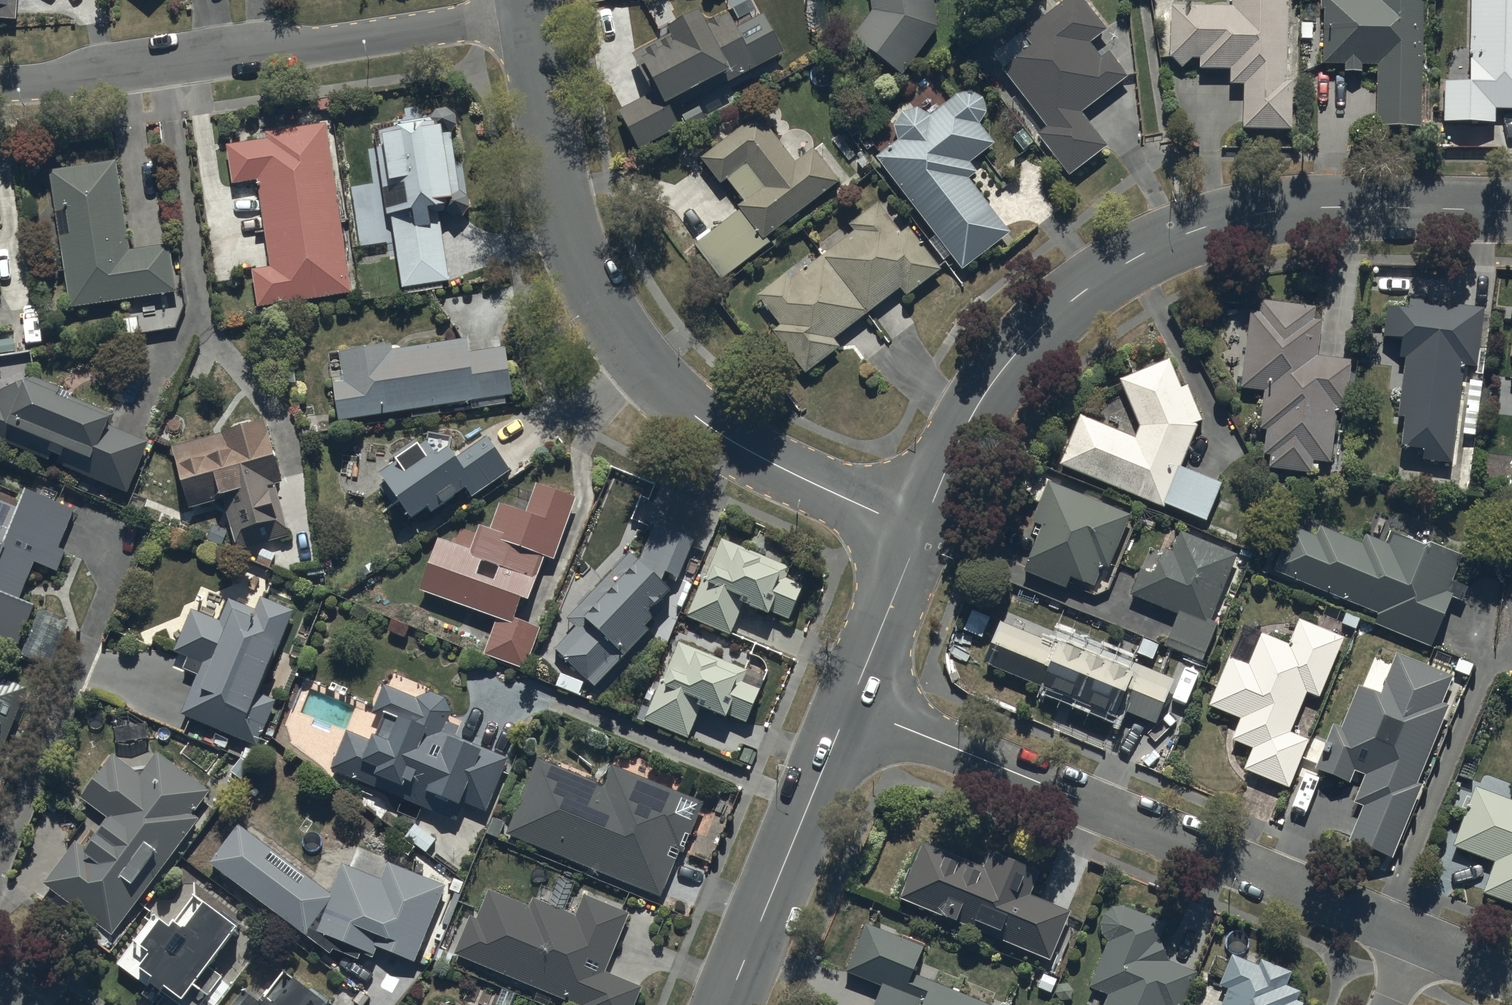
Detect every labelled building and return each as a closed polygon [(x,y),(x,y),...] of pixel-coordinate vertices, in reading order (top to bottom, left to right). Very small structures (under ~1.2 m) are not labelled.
[(15,17),(16,0),(0,0),(0,15),(15,17)] [(871,7),(851,34),(901,72),(935,23),(932,0),(871,0),(871,7)] [(1001,64),(1047,122),(1037,130),(1071,173),(1109,143),(1081,108),(1127,72),(1109,49),(1101,55),(1088,39),(1106,25),(1086,0),(1061,0),(1022,31),(1030,42),(1001,64)] [(1172,54),(1181,66),(1191,55),(1200,55),(1200,64),(1232,65),(1231,83),(1242,83),(1242,124),(1289,124),(1290,76),(1285,76),(1286,0),(1231,0),(1231,2),(1170,1),(1169,54),(1172,54)] [(1322,63),(1344,63),(1344,69),(1362,70),(1362,64),(1379,65),(1377,125),(1422,126),(1425,0),(1324,0),(1322,63)] [(1470,75),(1444,78),(1444,118),(1495,119),(1494,104),(1511,105),(1511,0),(1470,0),(1470,75)] [(653,91),(618,109),(638,147),(679,126),(671,110),(784,53),(764,14),(738,27),(729,11),(706,22),(698,7),(666,23),(672,33),(633,52),(653,91)] [(898,139),(876,155),(962,268),(1011,230),(967,176),(975,171),(968,161),(994,143),(979,122),(985,111),(984,97),(971,89),(958,92),(930,112),(918,106),(902,109),(893,124),(898,139)] [(465,194),(459,189),(450,129),(456,120),(454,112),(446,105),(436,107),(430,116),(372,124),(386,214),(390,214),(400,286),(448,278),(438,206),(444,205),(445,209),(451,214),(461,213),(467,205),(465,194)] [(739,210),(692,247),(719,282),(771,241),(767,236),(840,180),(814,147),(793,162),(756,115),(699,158),(719,183),(725,178),(743,201),(736,206),(739,210)] [(252,268),(258,304),(351,290),(324,121),(264,130),(265,138),(227,143),(233,182),(256,179),(269,266),(252,268)] [(48,168),(69,304),(176,288),(169,240),(129,247),(115,158),(48,168)] [(779,321),(771,327),(805,372),(842,344),(834,335),(900,285),(906,292),(942,264),(911,223),(901,230),(877,200),(815,247),(821,254),(790,278),(784,270),(757,291),(779,321)] [(1450,459),(1461,361),(1476,363),(1483,304),(1408,296),(1407,305),(1386,303),(1383,333),(1400,335),(1398,356),(1403,356),(1397,414),(1403,414),(1400,442),(1422,444),(1421,456),(1450,459)] [(1259,310),(1250,309),(1239,384),(1264,387),(1255,448),(1270,450),(1268,464),(1308,470),(1310,457),(1328,460),(1336,405),(1345,406),(1352,358),(1316,353),(1321,319),(1313,317),(1315,305),(1261,297),(1259,310)] [(333,381),(338,418),(480,398),(482,406),(505,402),(504,394),(510,393),(504,346),(468,351),(465,337),(390,348),(390,341),(338,349),(342,380),(333,381)] [(1080,412),(1058,461),(1163,504),(1164,500),(1205,517),(1219,481),(1179,465),(1200,415),(1186,382),(1180,385),(1168,357),(1120,376),(1138,421),(1134,434),(1080,412)] [(109,421),(113,411),(60,390),(61,385),(33,374),(0,387),(0,437),(126,490),(147,437),(109,421)] [(264,417),(172,443),(189,505),(222,496),(237,549),(291,534),(276,480),(281,478),(264,417)] [(394,459),(378,470),(411,517),(426,508),(429,512),(466,487),(473,496),(512,468),(487,433),(456,454),(450,444),(450,434),(426,428),(425,439),(419,442),(416,437),(391,454),(394,459)] [(1128,512),(1047,478),(1031,517),(1041,522),(1023,567),(1066,585),(1071,574),(1094,583),(1096,577),(1107,581),(1112,569),(1105,566),(1128,512)] [(17,644),(33,601),(19,596),(34,559),(58,570),(66,548),(58,544),(73,506),(25,483),(18,504),(0,497),(0,637),(17,644)] [(496,617),(482,655),(527,670),(541,628),(513,618),(521,595),(529,598),(544,555),(554,559),(576,498),(536,483),(526,511),(500,501),(490,528),(479,524),(471,548),(437,536),(418,590),(496,617)] [(1290,524),(1272,568),(1378,612),(1374,621),(1431,645),(1452,594),(1460,598),(1466,585),(1450,579),(1460,554),(1392,526),(1386,540),(1366,531),(1362,540),(1321,522),(1316,534),(1290,524)] [(575,628),(554,653),(592,685),(654,628),(648,622),(656,614),(650,608),(671,589),(691,540),(653,524),(639,557),(630,553),(566,620),(575,628)] [(1130,593),(1176,611),(1164,643),(1201,657),(1215,620),(1209,617),(1234,550),(1179,529),(1171,549),(1161,545),(1152,570),(1141,566),(1130,593)] [(720,536),(687,614),(729,633),(742,602),(766,613),(769,610),(788,618),(802,583),(786,575),(790,564),(720,536)] [(197,671),(179,710),(256,744),(276,697),(259,691),(293,608),(259,594),(255,607),(227,597),(219,619),(190,607),(173,649),(187,654),(182,665),(197,671)] [(1247,658),(1229,651),(1208,702),(1240,715),(1231,737),(1252,745),(1243,766),(1288,784),(1307,737),(1288,730),(1305,688),(1319,693),(1342,635),(1297,617),(1287,642),(1258,630),(1247,658)] [(1000,618),(983,659),(1115,713),(1117,706),(1153,720),(1172,676),(1054,628),(1050,638),(1000,618)] [(678,638),(644,717),(687,735),(700,704),(724,716),(725,711),(748,720),(760,689),(742,680),(746,667),(678,638)] [(1417,780),(1446,703),(1441,701),(1452,671),(1397,651),(1382,691),(1358,682),(1342,724),(1333,721),(1315,766),(1349,779),(1353,768),(1364,772),(1353,802),(1360,805),(1348,838),(1392,854),(1419,781),(1417,780)] [(3,751),(31,683),(0,672),(0,749),(3,751)] [(346,727),(330,765),(456,820),(464,801),(486,809),(509,753),(441,728),(451,710),(444,697),(430,690),(415,696),(382,682),(372,711),(381,714),(376,731),(371,729),(367,736),(346,727)] [(75,838),(42,879),(110,931),(198,816),(192,812),(210,787),(157,748),(139,773),(113,750),(79,792),(107,814),(85,846),(75,838)] [(536,757),(506,831),(661,895),(678,851),(683,852),(704,799),(611,762),(602,782),(536,757)] [(1475,784),(1454,844),(1493,858),(1482,889),(1511,900),(1511,797),(1475,784)] [(236,821),(208,860),(329,953),(333,948),(358,956),(362,950),(374,954),(377,947),(415,959),(446,883),(385,862),(379,878),(342,862),(329,890),(236,821)] [(922,841),(899,895),(1049,958),(1070,909),(1030,892),(1040,868),(992,848),(984,867),(922,841)] [(452,951),(580,1003),(580,1004),(633,1004),(641,984),(604,969),(629,909),(583,891),(574,912),(531,894),(527,904),(488,886),(476,916),(469,913),(452,951)] [(114,960),(147,983),(140,992),(150,999),(159,988),(182,1004),(197,1004),(221,974),(208,964),(238,927),(232,924),(235,920),(193,889),(174,915),(170,913),(167,918),(159,912),(156,914),(151,909),(145,916),(148,919),(114,960)] [(1107,939),(1090,985),(1107,992),(1102,1004),(1180,1004),(1194,970),(1167,959),(1159,937),(1165,921),(1122,905),(1121,905),(1119,905),(1118,905),(1117,905),(1115,905),(1114,906),(1113,906),(1111,907),(1110,907),(1109,908),(1108,909),(1107,910),(1106,911),(1105,912),(1104,913),(1103,914),(1103,915),(1102,916),(1101,917),(1101,919),(1101,920),(1100,922),(1100,923),(1100,924),(1100,926),(1101,927),(1101,928),(1101,930),(1102,931),(1102,932),(1103,933),(1104,935),(1104,936),(1105,937),(1106,938),(1107,939)] [(911,970),(921,944),(866,921),(846,969),(880,984),(872,1004),(995,1004),(911,970)] [(1226,986),(1219,1004),(1299,1004),(1300,1000),(1294,998),(1298,988),(1286,983),(1291,970),(1260,958),(1258,963),(1232,952),(1219,983),(1226,986)] [(327,1001),(290,971),(272,996),(262,990),(258,995),(249,988),(247,989),(244,987),(228,1004),(325,1004),(327,1001)]
